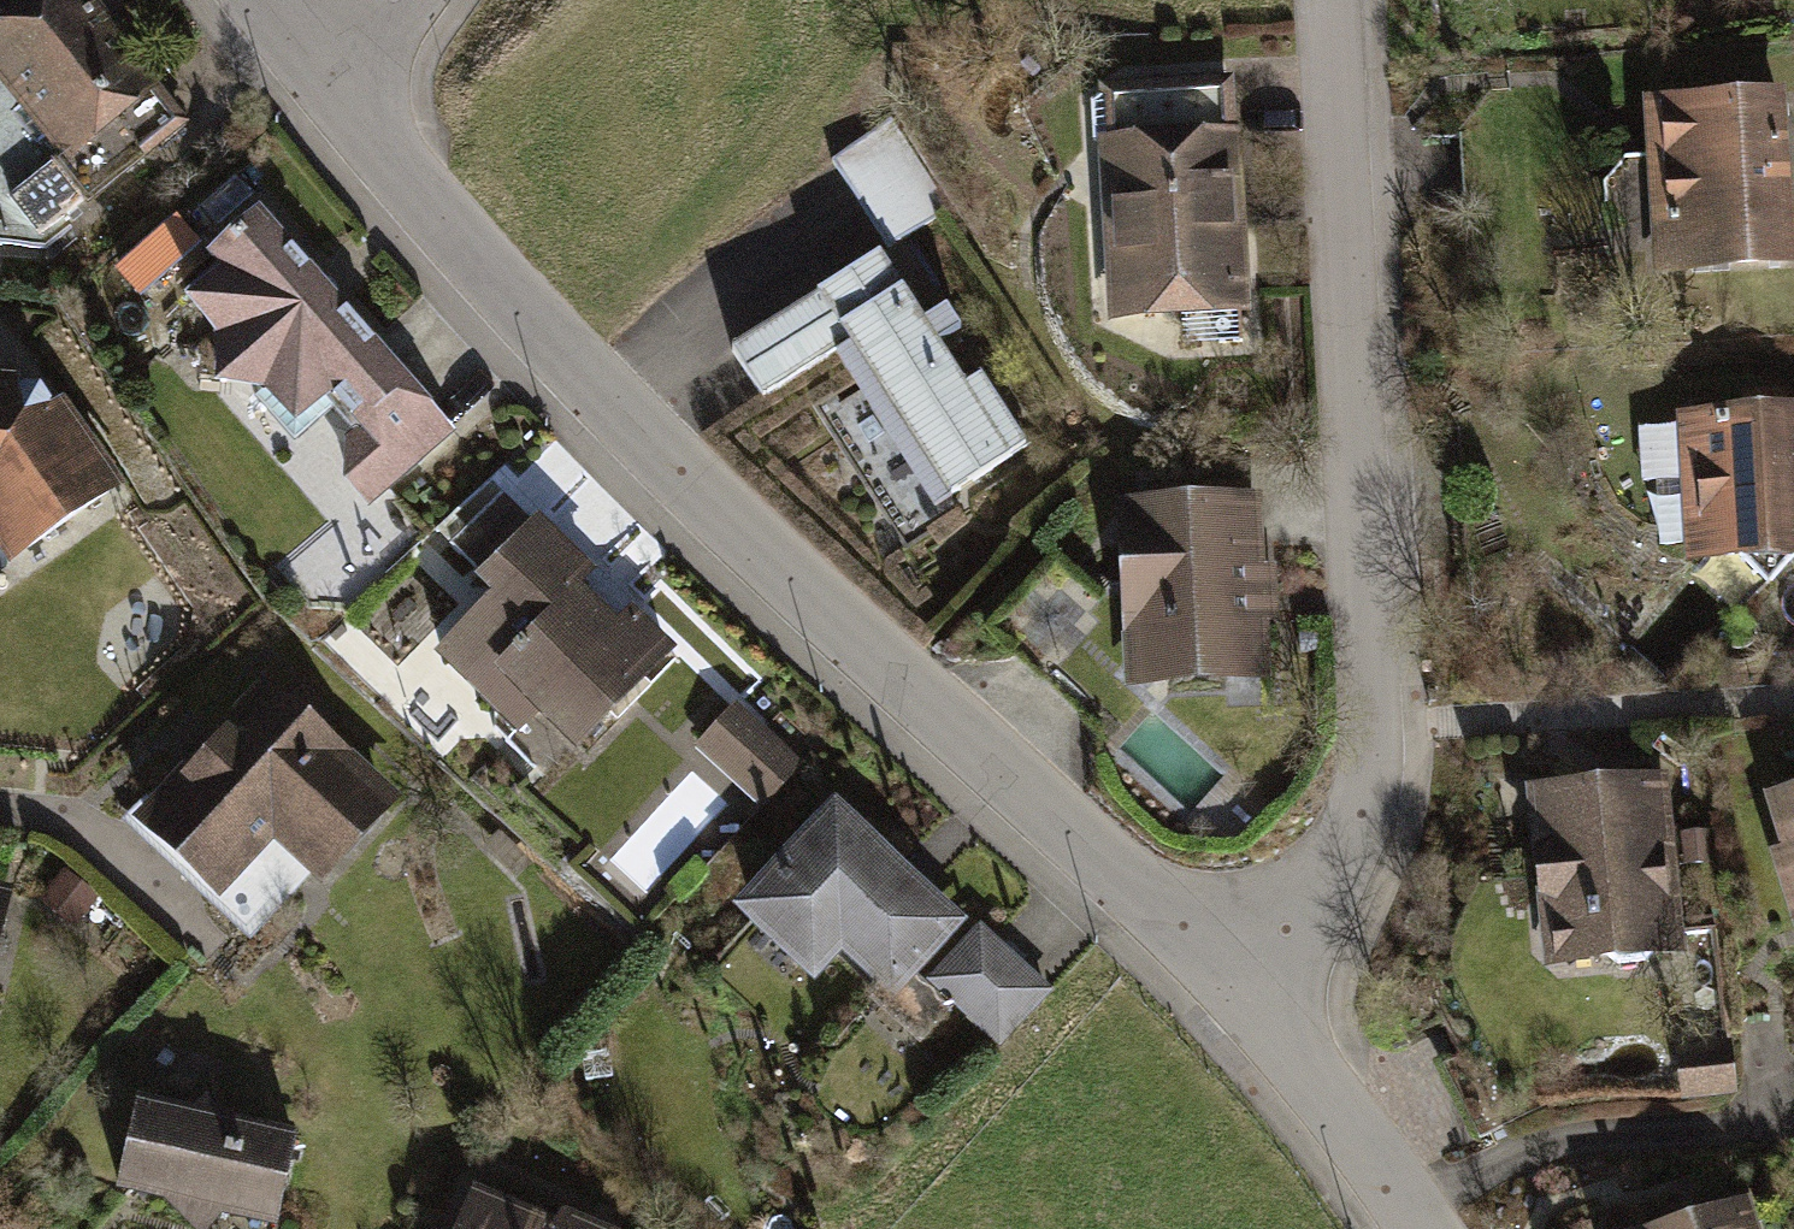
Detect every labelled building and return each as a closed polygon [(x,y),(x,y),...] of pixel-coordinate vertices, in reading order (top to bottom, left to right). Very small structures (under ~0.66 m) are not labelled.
[(66,151),(12,196),(44,234),(126,167),(189,114),(94,0),(22,0),(0,18),(0,72),(66,151)] [(40,252),(137,180),(126,167),(44,234),(12,196),(66,151),(0,72),(0,246),(40,252)] [(1110,139),(1118,319),(1251,313),(1242,74),(1108,80),(1109,94),(1094,94),(1096,140),(1110,139)] [(1652,88),(1662,266),(1793,259),(1793,100),(1793,81),(1652,88)] [(886,125),(834,159),(894,249),(946,214),(886,125)] [(323,264),(261,193),(208,239),(224,257),(188,288),(223,328),(224,384),(271,383),(250,401),(278,432),(286,424),(296,436),(313,422),(319,428),(340,409),(350,421),(352,471),(377,500),(463,425),(323,264)] [(135,259),(155,281),(186,255),(166,232),(135,259)] [(920,317),(879,256),(728,356),(758,403),(840,349),(943,504),(1029,448),(980,373),(964,384),(939,346),(964,330),(945,301),(920,317)] [(17,559),(112,498),(45,371),(0,366),(0,533),(17,559)] [(1687,398),(1696,546),(1730,544),(1761,583),(1793,550),(1793,391),(1687,398)] [(1267,474),(1123,479),(1130,668),(1273,663),(1267,474)] [(1667,551),(1691,549),(1687,486),(1663,488),(1667,551)] [(568,745),(583,759),(665,675),(655,665),(662,658),(670,650),(628,610),(614,625),(574,587),(589,571),(540,524),(484,581),(489,586),(502,599),(440,663),(482,703),(486,738),(532,782),(568,745)] [(270,660),(127,819),(217,899),(275,833),(325,877),(408,784),(270,660)] [(736,705),(683,760),(746,821),(799,766),(736,705)] [(1663,771),(1530,782),(1546,960),(1679,948),(1663,771)] [(1774,786),(1789,835),(1770,841),(1793,922),(1793,780),(1774,786)] [(837,792),(742,897),(823,971),(847,945),(899,992),(971,913),(837,792)] [(41,892),(73,925),(96,902),(64,869),(41,892)] [(15,881),(0,878),(0,950),(15,881)] [(1052,988),(981,924),(931,980),(1002,1043),(1052,988)] [(1738,1044),(1683,1046),(1684,1096),(1740,1094),(1738,1044)] [(141,1098),(121,1186),(279,1220),(298,1132),(141,1098)] [(477,1186),(459,1228),(585,1228),(477,1186)] [(1756,1191),(1621,1228),(1766,1228),(1756,1191)]
